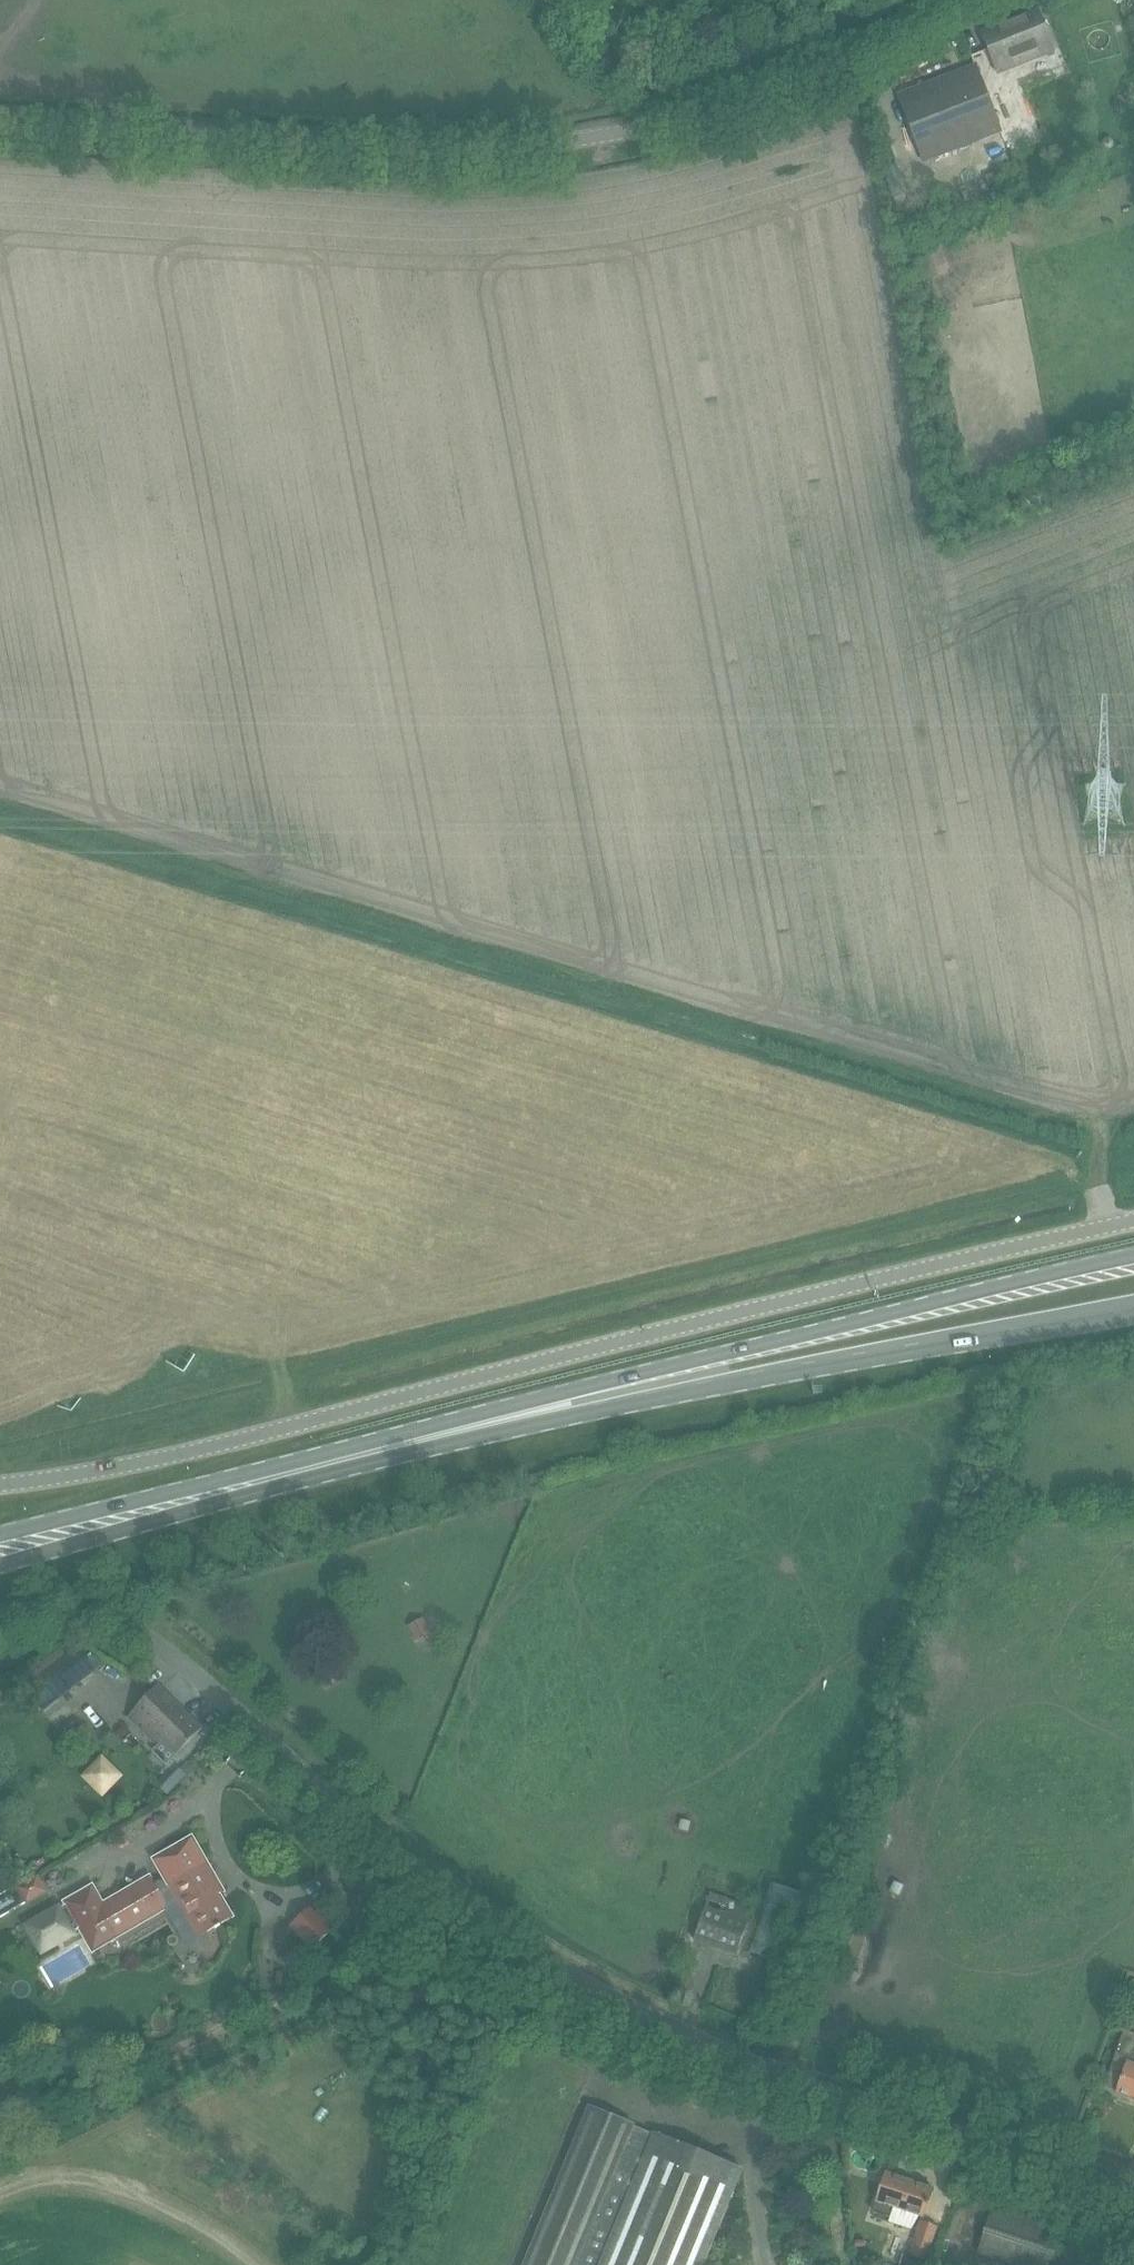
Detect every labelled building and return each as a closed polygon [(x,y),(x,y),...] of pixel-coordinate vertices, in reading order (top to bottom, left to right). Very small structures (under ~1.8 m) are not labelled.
[(1038,12),(983,34),(998,73),(1054,51),(1038,12)] [(899,98),(925,163),(1001,134),(976,68),(899,98)] [(426,1615),(432,1632),(449,1626),(443,1608),(426,1615)] [(78,1647),(26,1688),(44,1712),(97,1671),(78,1647)] [(160,1737),(162,1740),(178,1755),(203,1729),(158,1686),(128,1718),(154,1743),(160,1737)] [(112,1789),(93,1766),(83,1774),(102,1797),(112,1789)] [(59,1906),(39,1918),(54,1944),(74,1933),(73,1931),(75,1930),(81,1927),(93,1949),(165,1907),(187,1944),(192,1949),(198,1950),(204,1946),(207,1940),(205,1933),(215,1928),(216,1929),(221,1926),(220,1925),(231,1918),(213,1886),(217,1884),(207,1865),(192,1840),(166,1855),(180,1880),(171,1885),(171,1884),(166,1882),(160,1883),(155,1886),(151,1878),(113,1900),(102,1906),(101,1906),(95,1905),(97,1897),(92,1888),(66,1902),(67,1904),(62,1907),(60,1908),(59,1906)] [(793,1899),(813,1902),(816,1876),(788,1872),(782,1924),(790,1925),(793,1899)] [(0,1900),(0,1921),(28,1904),(47,1893),(39,1878),(19,1889),(0,1900)] [(313,1906),(297,1921),(291,1927),(312,1949),(334,1928),(313,1906)] [(706,1907),(702,1920),(695,1941),(737,1955),(748,1922),(706,1907)] [(832,1968),(848,1973),(861,1933),(846,1928),(832,1968)] [(1105,2087),(1118,2091),(1117,2094),(1133,2100),(1133,2053),(1132,2053),(1133,2048),(1133,2033),(1124,2030),(1105,2087)] [(580,2128),(524,2264),(704,2264),(743,2170),(654,2134),(650,2145),(630,2136),(634,2126),(589,2107),(580,2128)] [(731,2160),(751,2167),(757,2151),(737,2144),(731,2160)] [(887,2173),(874,2213),(890,2218),(894,2208),(923,2218),(933,2189),(887,2173)] [(986,2232),(980,2251),(1023,2264),(1047,2264),(1058,2233),(993,2211),(986,2232)] [(910,2255),(926,2261),(938,2227),(921,2221),(910,2255)]
